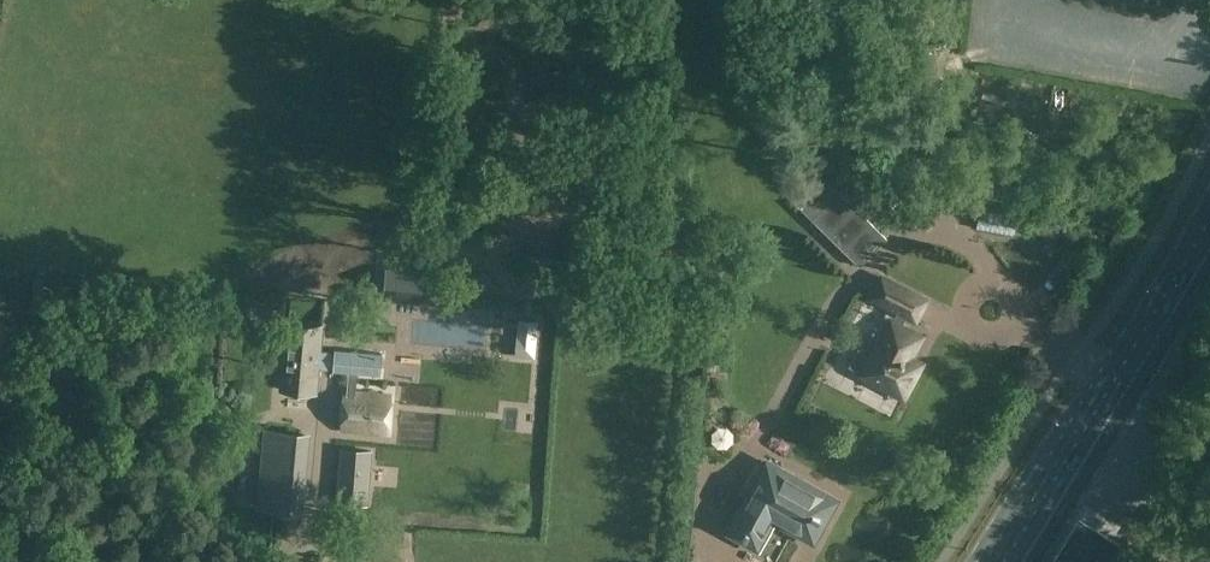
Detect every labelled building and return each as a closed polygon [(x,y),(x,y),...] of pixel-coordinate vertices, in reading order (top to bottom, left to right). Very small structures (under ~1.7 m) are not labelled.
[(839,190),(824,204),(845,225),(841,229),(845,233),(837,242),(860,266),(888,237),(839,190)] [(824,204),(812,218),(837,242),(845,233),(841,229),(845,225),(824,204)] [(873,296),(916,318),(926,299),(883,277),(873,296)] [(438,289),(379,284),(377,307),(436,312),(438,289)] [(907,364),(911,356),(922,335),(892,320),(881,341),(878,339),(870,354),(860,349),(851,365),(862,370),(860,374),(904,397),(918,370),(907,364)] [(381,372),(378,372),(380,354),(383,354),(383,352),(335,348),(335,351),(320,350),(322,325),(288,322),(282,389),(316,392),(318,366),(334,367),(333,370),(350,372),(348,390),(348,391),(345,391),(342,429),(389,433),(392,395),(357,392),(360,372),(381,374),(381,372)] [(520,326),(519,337),(535,338),(536,327),(520,326)] [(271,430),(297,433),(298,421),(272,418),(271,430)] [(273,431),(266,508),(300,511),(307,434),(273,431)] [(343,448),(339,473),(344,474),(340,502),(364,506),(371,452),(343,448)] [(729,530),(757,546),(773,517),(814,540),(835,499),(767,461),(729,530)] [(1044,561),(1103,561),(1115,543),(1071,517),(1044,561)]
